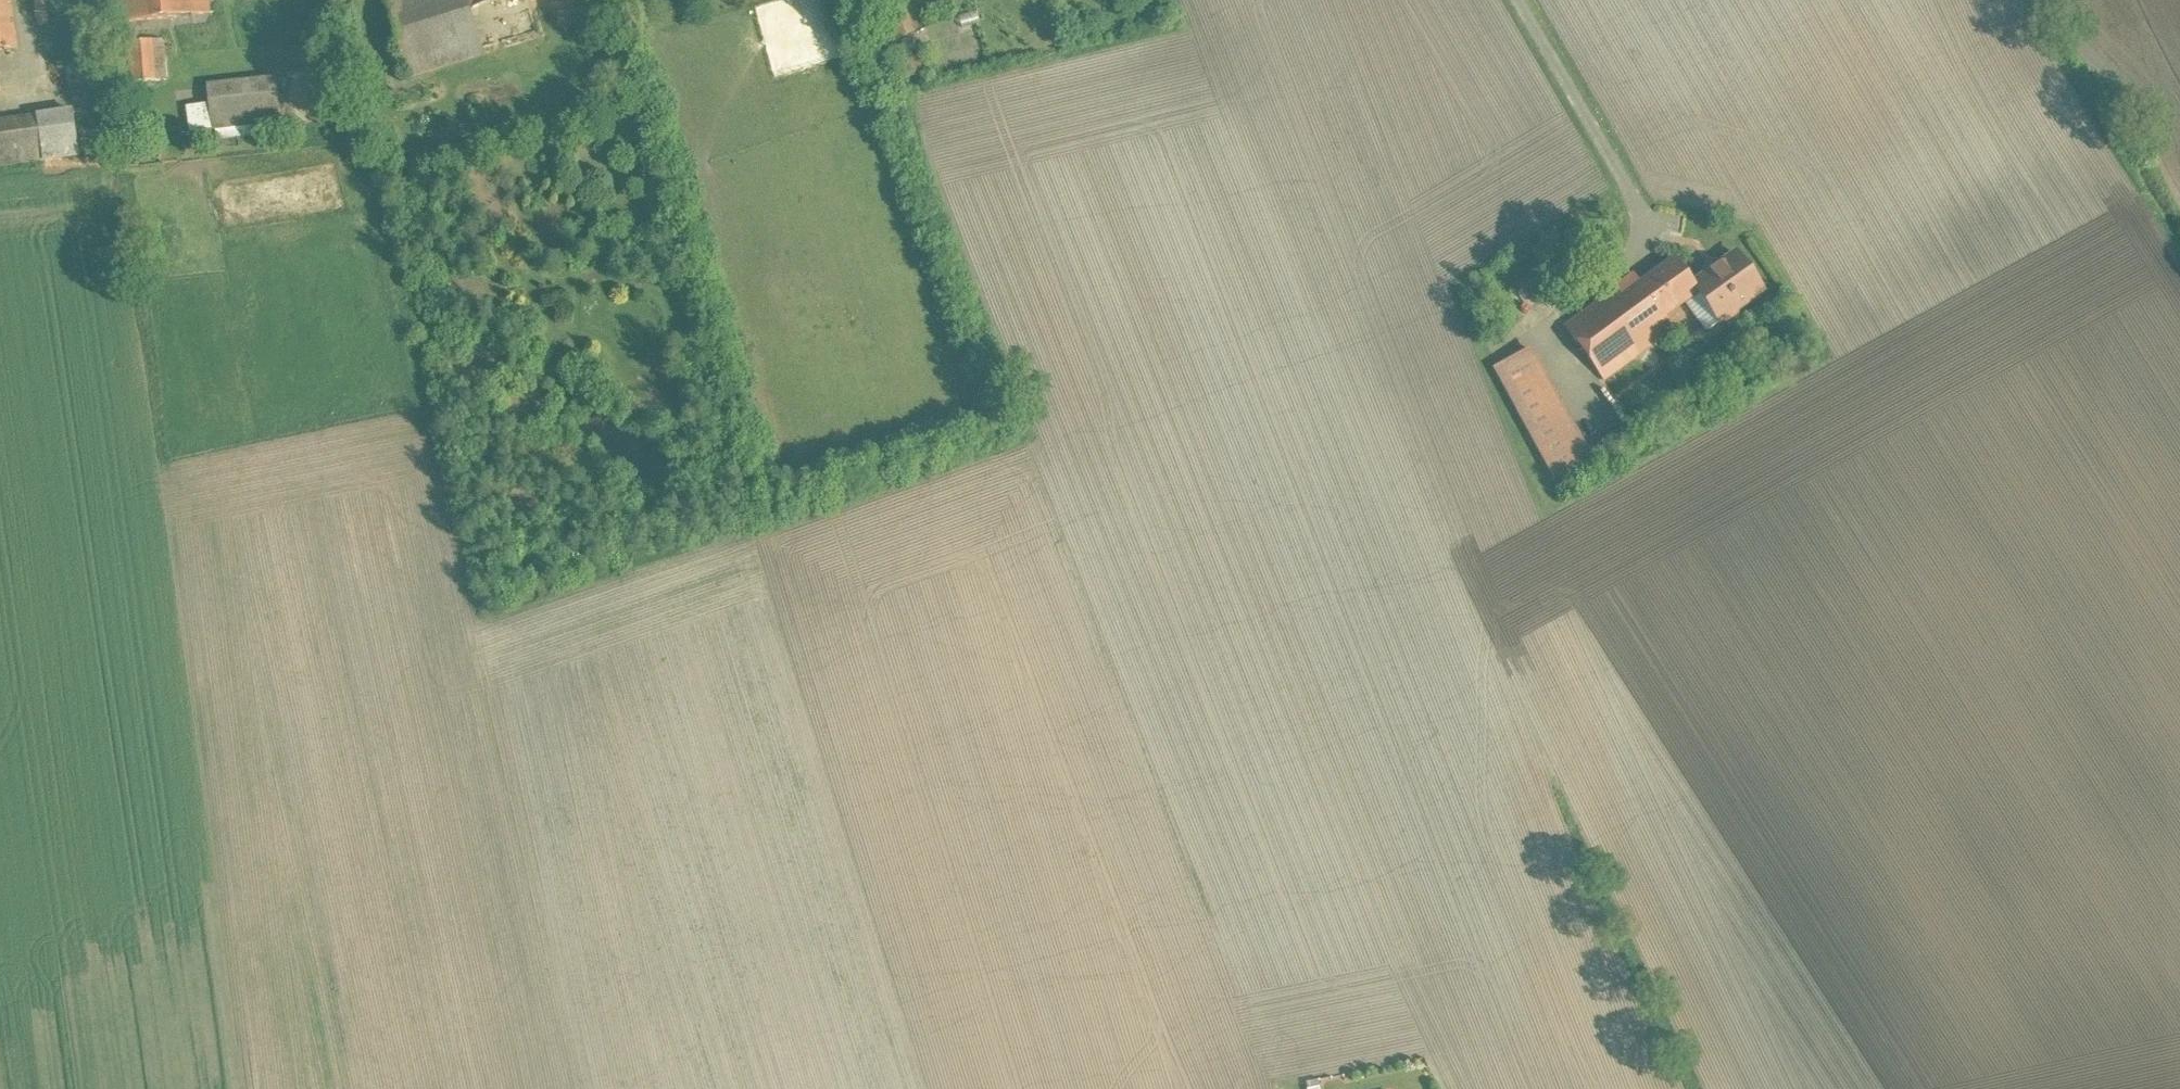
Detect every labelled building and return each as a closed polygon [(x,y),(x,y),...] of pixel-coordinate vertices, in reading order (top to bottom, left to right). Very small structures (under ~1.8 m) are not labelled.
[(9,0),(0,0),(0,59),(16,57),(9,0)] [(125,25),(215,15),(214,0),(122,0),(125,25)] [(459,10),(385,30),(399,84),(431,75),(444,122),(555,92),(544,52),(483,69),(468,14),(518,0),(457,0),(459,10)] [(895,42),(923,31),(911,0),(879,0),(895,42)] [(162,37),(124,38),(127,92),(164,90),(162,37)] [(275,69),(211,75),(216,127),(280,121),(275,69)] [(0,115),(0,172),(87,158),(77,102),(0,115)] [(1713,319),(1760,287),(1735,251),(1688,284),(1705,309),(1713,319)] [(1671,259),(1566,331),(1601,381),(1705,309),(1688,284),(1671,259)] [(1592,463),(1531,348),(1495,367),(1556,482),(1592,463)]
